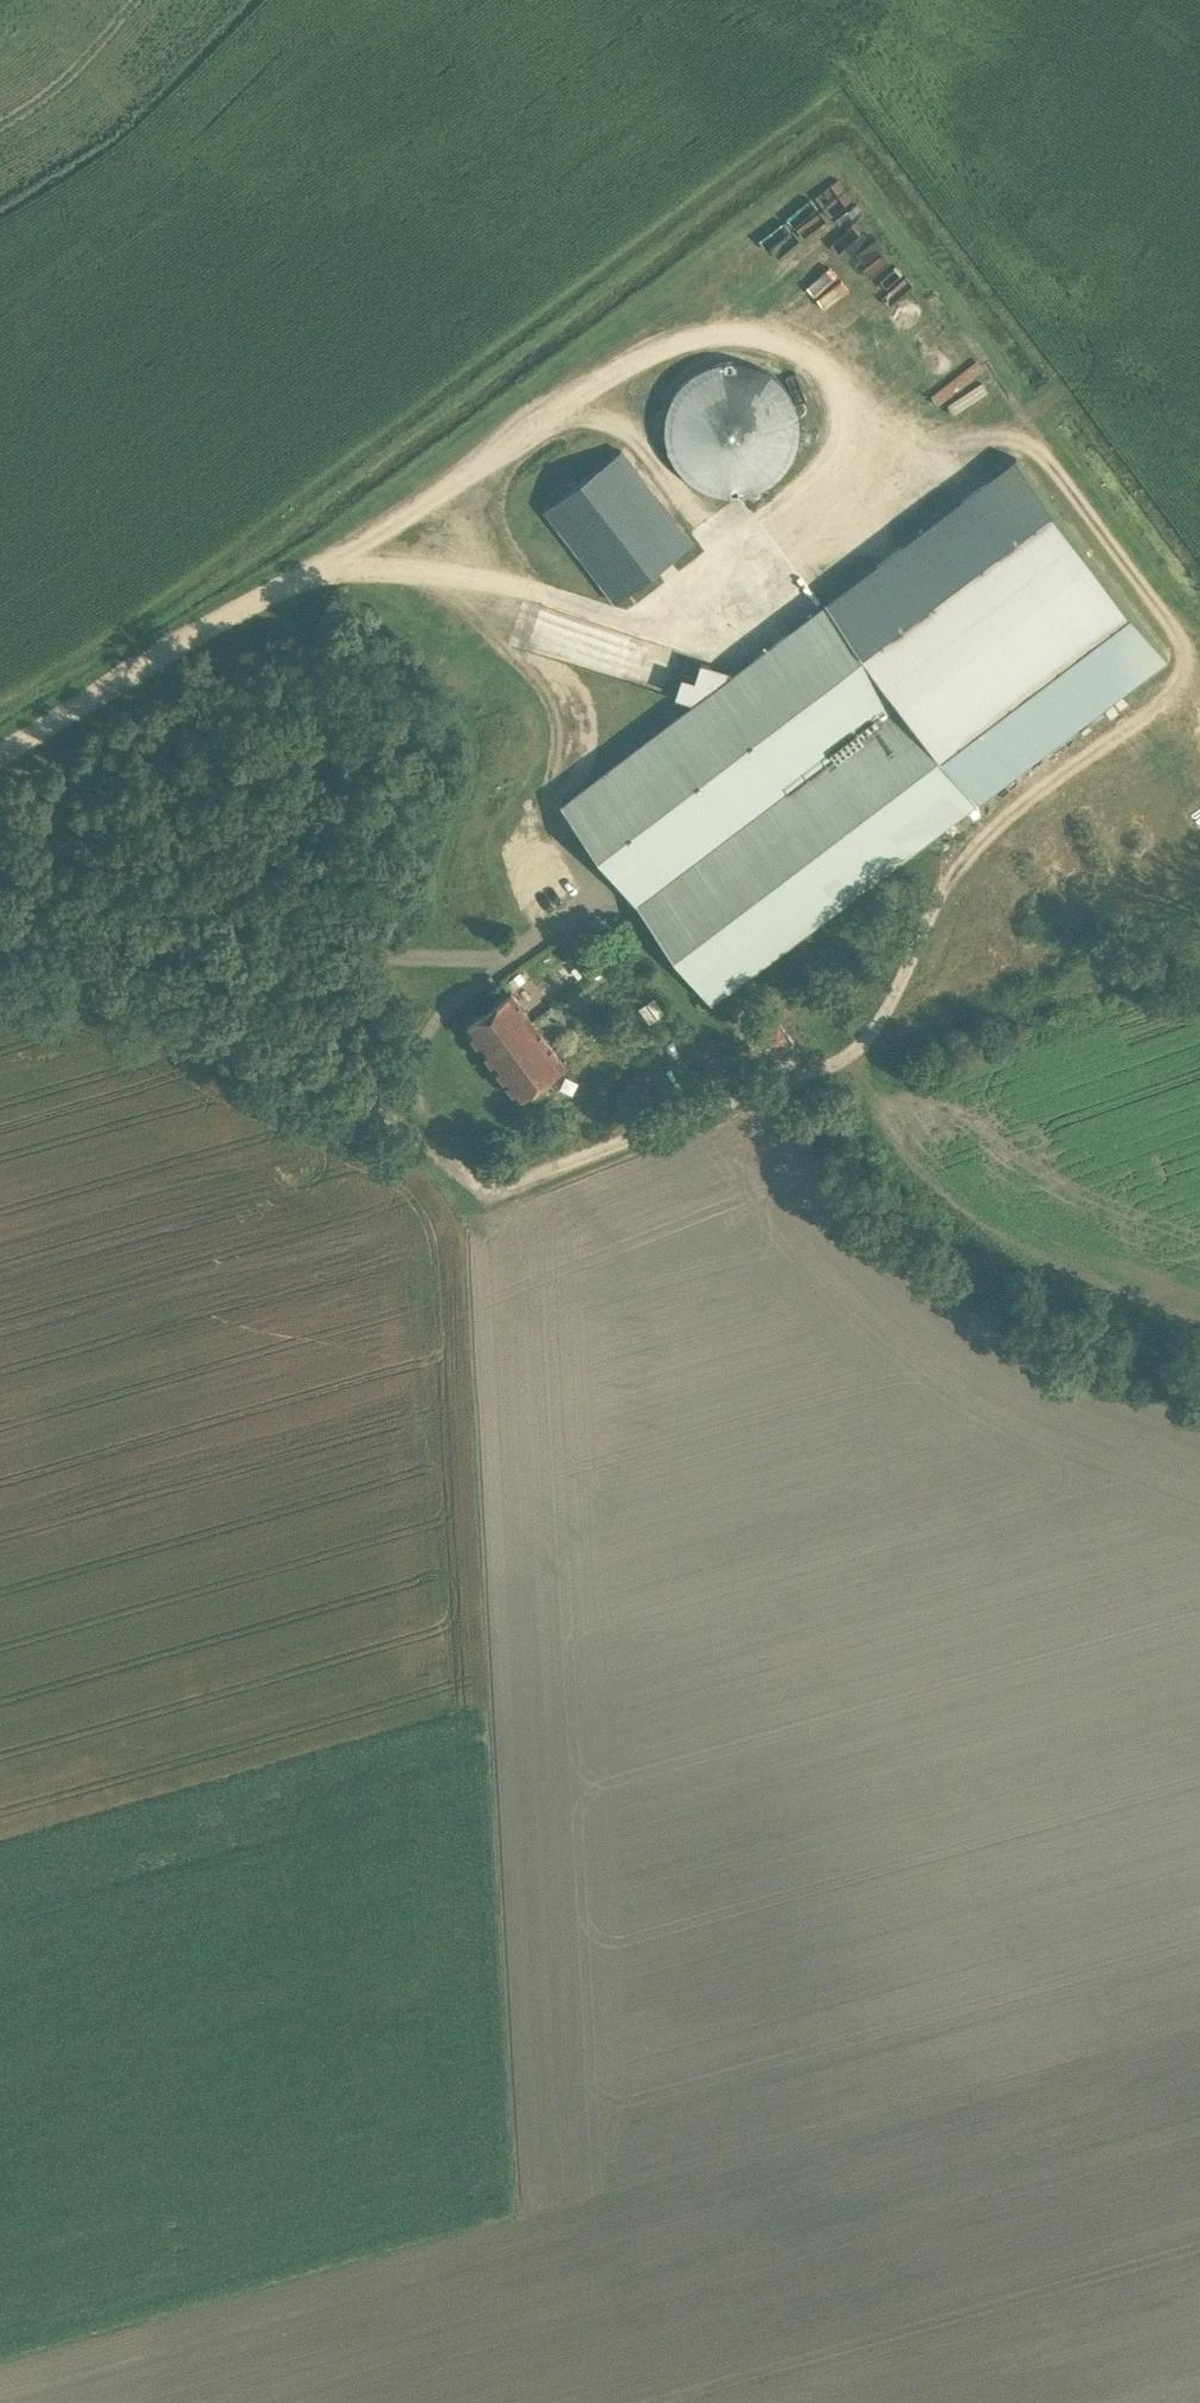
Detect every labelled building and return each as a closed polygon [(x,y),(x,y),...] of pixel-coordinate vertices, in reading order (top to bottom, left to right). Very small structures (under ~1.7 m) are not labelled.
[(789,429),(790,418),(789,403),(784,391),(777,379),(769,370),(760,363),(748,357),(737,354),(722,353),(712,354),(700,358),(687,365),(678,374),(669,386),(664,396),(661,406),(660,419),(662,432),(666,445),(673,456),(681,466),(689,472),(701,478),(713,482),(727,483),(741,481),(752,478),(762,472),(772,463),(780,454),(786,441),(789,429)] [(618,598),(696,538),(625,446),(547,506),(618,598)] [(562,801),(713,998),(1167,655),(1015,456),(732,671),(730,669),(702,660),(696,678),(684,674),(677,695),(694,700),(562,801)] [(523,968),(512,976),(517,983),(527,975),(523,968)] [(468,1022),(497,1062),(516,1048),(511,1041),(535,1023),(512,991),(468,1022)] [(666,1009),(655,994),(639,1006),(650,1021),(666,1009)] [(516,1048),(497,1062),(521,1095),(565,1063),(535,1023),(511,1041),(516,1048)]
